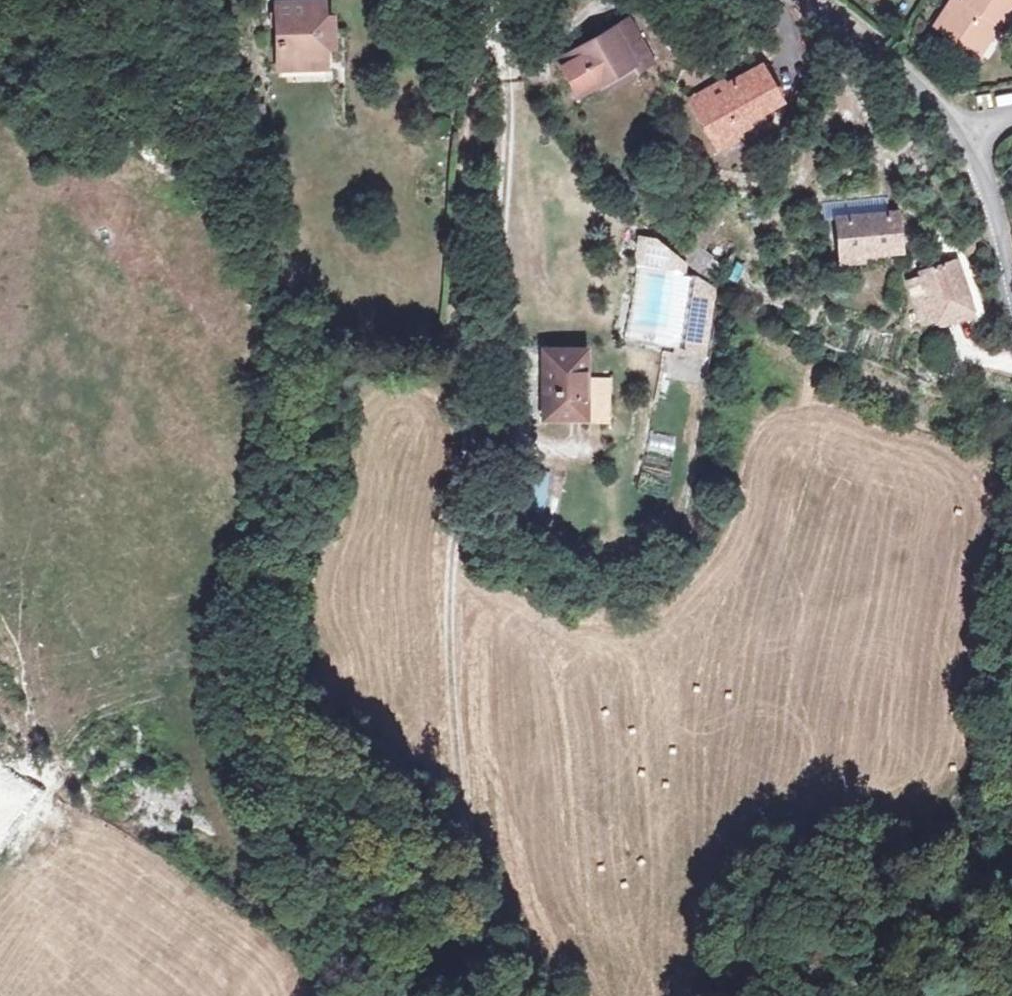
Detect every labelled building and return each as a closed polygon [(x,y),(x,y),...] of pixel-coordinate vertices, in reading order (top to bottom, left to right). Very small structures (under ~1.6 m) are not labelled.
[(999,25),(1011,5),(1011,0),(951,0),(935,25),(972,51),(992,21),(999,25)] [(325,60),(325,48),(323,15),(322,3),(279,5),(282,62),(325,60)] [(333,15),(323,15),(325,48),(335,48),(333,15)] [(634,64),(639,72),(654,63),(629,21),(561,60),(581,95),(597,86),(634,64)] [(979,55),(999,25),(992,21),(972,51),(979,55)] [(602,93),(639,72),(634,64),(597,86),(602,93)] [(692,102),(716,143),(735,132),(742,129),(740,124),(782,100),(763,67),(728,87),(725,83),(692,102)] [(740,140),(735,132),(716,143),(721,152),(740,140)] [(845,219),(849,255),(901,249),(896,212),(845,219)] [(958,263),(925,274),(940,319),(973,308),(958,263)] [(697,278),(676,275),(675,281),(674,292),(695,295),(697,278)] [(715,289),(697,278),(695,295),(714,297),(715,289)] [(674,292),(668,332),(667,337),(641,333),(632,393),(658,397),(665,355),(685,358),(695,295),(674,292)] [(714,297),(695,295),(685,358),(704,360),(714,297)] [(610,379),(585,380),(584,353),(545,353),(545,419),(585,419),(585,426),(611,426),(610,379)] [(516,510),(545,512),(548,473),(519,470),(516,510)]
